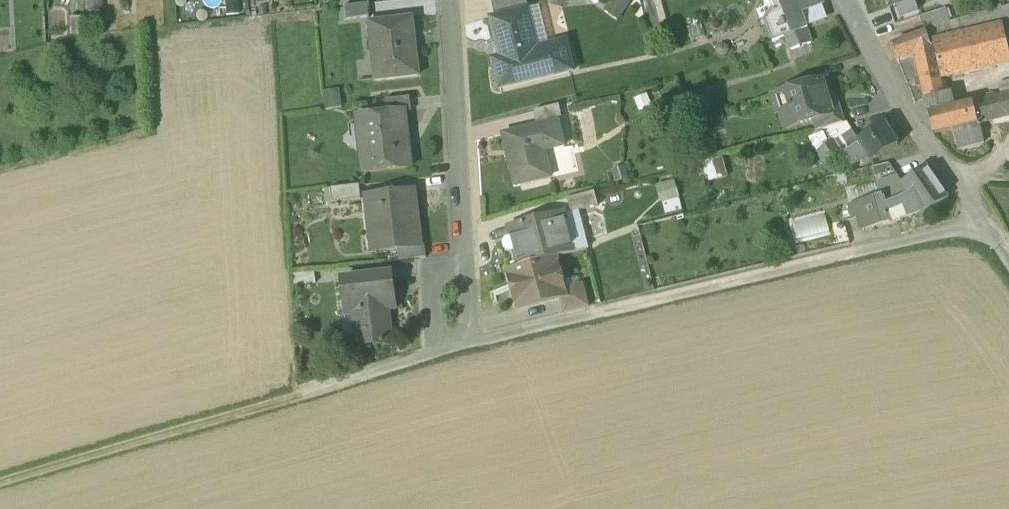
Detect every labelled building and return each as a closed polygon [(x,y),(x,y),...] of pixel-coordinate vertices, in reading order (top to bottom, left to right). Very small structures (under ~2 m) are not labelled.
[(496,17),(521,11),(527,10),(524,0),(492,0),(496,17)] [(785,8),(788,16),(789,16),(821,4),(820,0),(781,0),(785,8)] [(368,4),(343,6),(345,21),(369,18),(368,4)] [(821,4),(789,16),(795,33),(806,29),(807,28),(803,16),(823,9),(821,4)] [(960,19),(930,29),(933,44),(1003,28),(1003,29),(1008,28),(1008,6),(960,19)] [(780,18),(767,23),(774,41),(786,36),(795,33),(789,16),(788,16),(785,8),(777,11),(780,18)] [(823,9),(803,16),(807,28),(827,20),(823,9)] [(945,9),(920,17),(924,31),(949,22),(945,9)] [(533,31),(527,33),(521,11),(496,17),(491,19),(500,58),(492,60),(499,89),(573,71),(566,41),(537,48),(533,31)] [(412,18),(369,23),(372,53),(377,52),(380,80),(419,76),(412,18)] [(933,44),(941,79),(1008,63),(1008,54),(1003,29),(1003,28),(933,44)] [(795,33),(786,36),(791,50),(811,43),(806,29),(795,33)] [(932,48),(927,33),(892,46),(897,60),(915,54),(916,57),(914,58),(917,70),(918,69),(925,99),(943,95),(933,48),(932,48)] [(825,80),(773,96),(778,114),(792,110),(797,125),(814,120),(835,113),(834,111),(825,80)] [(1000,83),(1002,92),(1007,91),(1008,95),(1008,81),(1000,83)] [(341,90),(325,92),(327,108),(342,107),(341,90)] [(712,111),(707,92),(696,95),(701,114),(712,111)] [(952,108),(948,94),(943,95),(925,99),(933,134),(953,129),(958,149),(984,142),(980,126),(981,126),(980,123),(977,123),(973,103),(952,108)] [(973,103),(977,123),(980,123),(1008,115),(1008,95),(973,103)] [(410,98),(385,100),(387,113),(404,111),(404,113),(412,112),(410,98)] [(559,105),(534,112),(537,127),(558,122),(559,123),(562,122),(559,105)] [(835,113),(814,120),(817,131),(828,128),(844,123),(839,110),(834,111),(835,113)] [(387,113),(356,117),(362,173),(412,167),(408,133),(406,133),(404,113),(404,111),(387,113)] [(537,127),(507,134),(512,158),(508,159),(515,186),(550,177),(543,148),(563,143),(559,123),(558,122),(537,127)] [(844,123),(828,128),(835,141),(834,141),(843,155),(860,145),(857,141),(858,140),(847,122),(844,123)] [(858,140),(857,141),(860,145),(843,155),(842,156),(850,168),(857,164),(868,157),(871,162),(898,145),(884,124),(858,140)] [(834,141),(817,152),(825,166),(842,156),(843,155),(834,141)] [(726,157),(701,164),(704,176),(710,174),(712,182),(731,177),(726,157)] [(614,170),(616,182),(632,178),(629,166),(614,170)] [(926,166),(902,183),(897,176),(876,184),(882,196),(890,223),(890,224),(921,212),(923,216),(948,198),(926,166)] [(684,180),(662,185),(666,201),(687,196),(684,180)] [(359,185),(331,189),(332,203),(361,199),(359,185)] [(414,191),(366,197),(369,225),(377,224),(380,251),(398,249),(421,247),(421,245),(414,191)] [(595,192),(567,200),(571,214),(598,207),(595,192)] [(882,196),(850,205),(853,219),(859,217),(862,231),(890,223),(882,196)] [(795,218),(798,239),(833,234),(831,213),(795,218)] [(563,214),(509,228),(519,267),(550,259),(573,253),(563,214)] [(421,247),(398,249),(400,261),(426,258),(424,245),(421,245),(421,247)] [(519,267),(507,270),(517,309),(560,298),(558,291),(550,259),(519,267)] [(296,286),(317,283),(316,272),(294,274),(296,286)] [(391,274),(342,280),(346,314),(354,313),(357,346),(391,342),(387,309),(395,308),(394,302),(391,274)] [(583,284),(558,291),(560,298),(564,313),(589,307),(583,284)]
